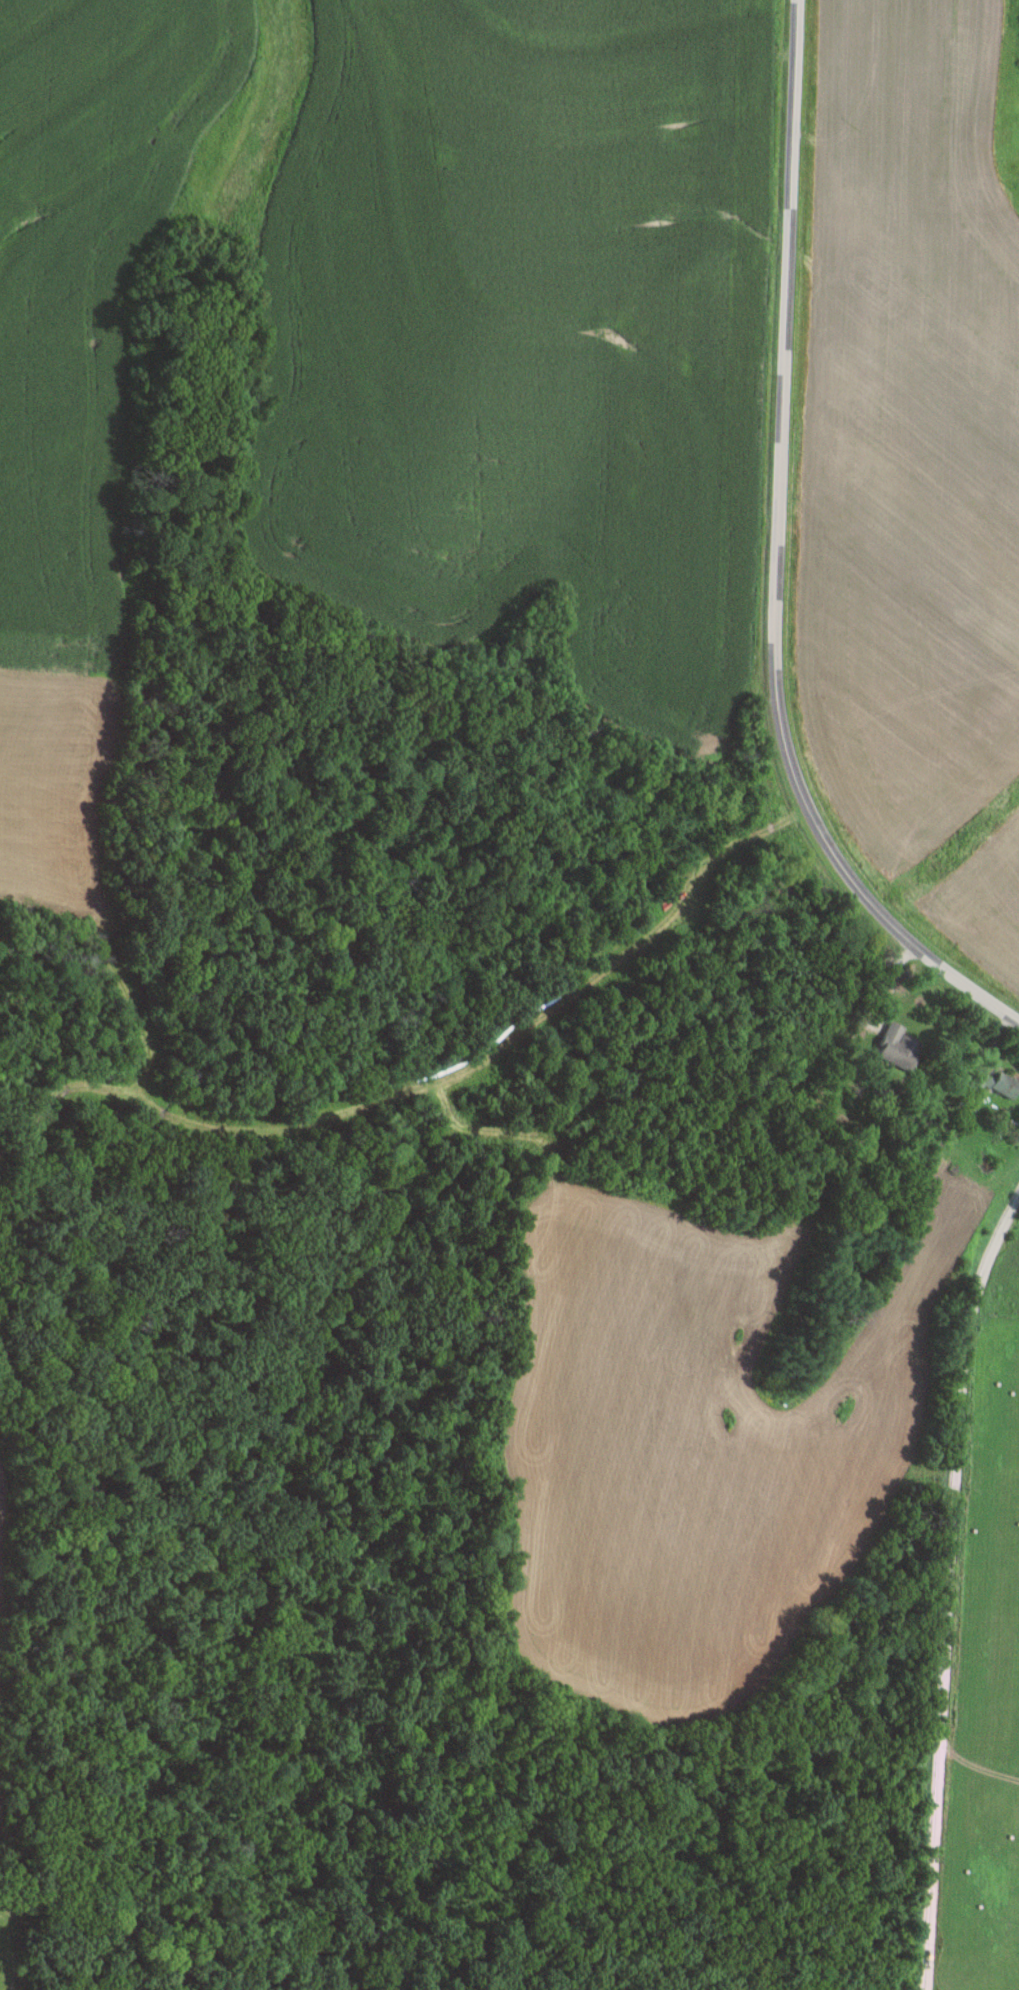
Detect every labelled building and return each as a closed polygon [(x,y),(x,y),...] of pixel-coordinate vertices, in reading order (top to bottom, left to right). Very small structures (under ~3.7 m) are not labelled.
[(907,1026),(890,1019),(876,1054),(912,1068),(923,1041),(904,1033),(907,1026)] [(1002,1070),(992,1085),(1014,1099),(1018,1090),(1018,1081),(1002,1070)]
